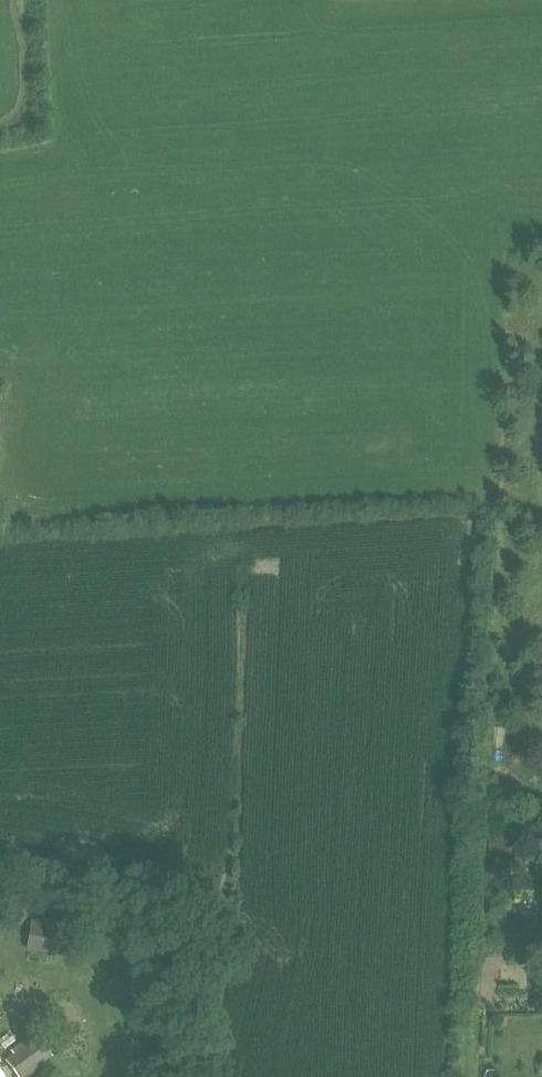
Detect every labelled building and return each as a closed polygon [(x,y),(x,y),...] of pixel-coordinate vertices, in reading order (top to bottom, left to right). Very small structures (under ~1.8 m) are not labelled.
[(84,930),(31,921),(26,950),(80,959),(84,930)] [(17,1076),(27,1076),(54,1056),(38,1035),(5,1061),(17,1076)]
